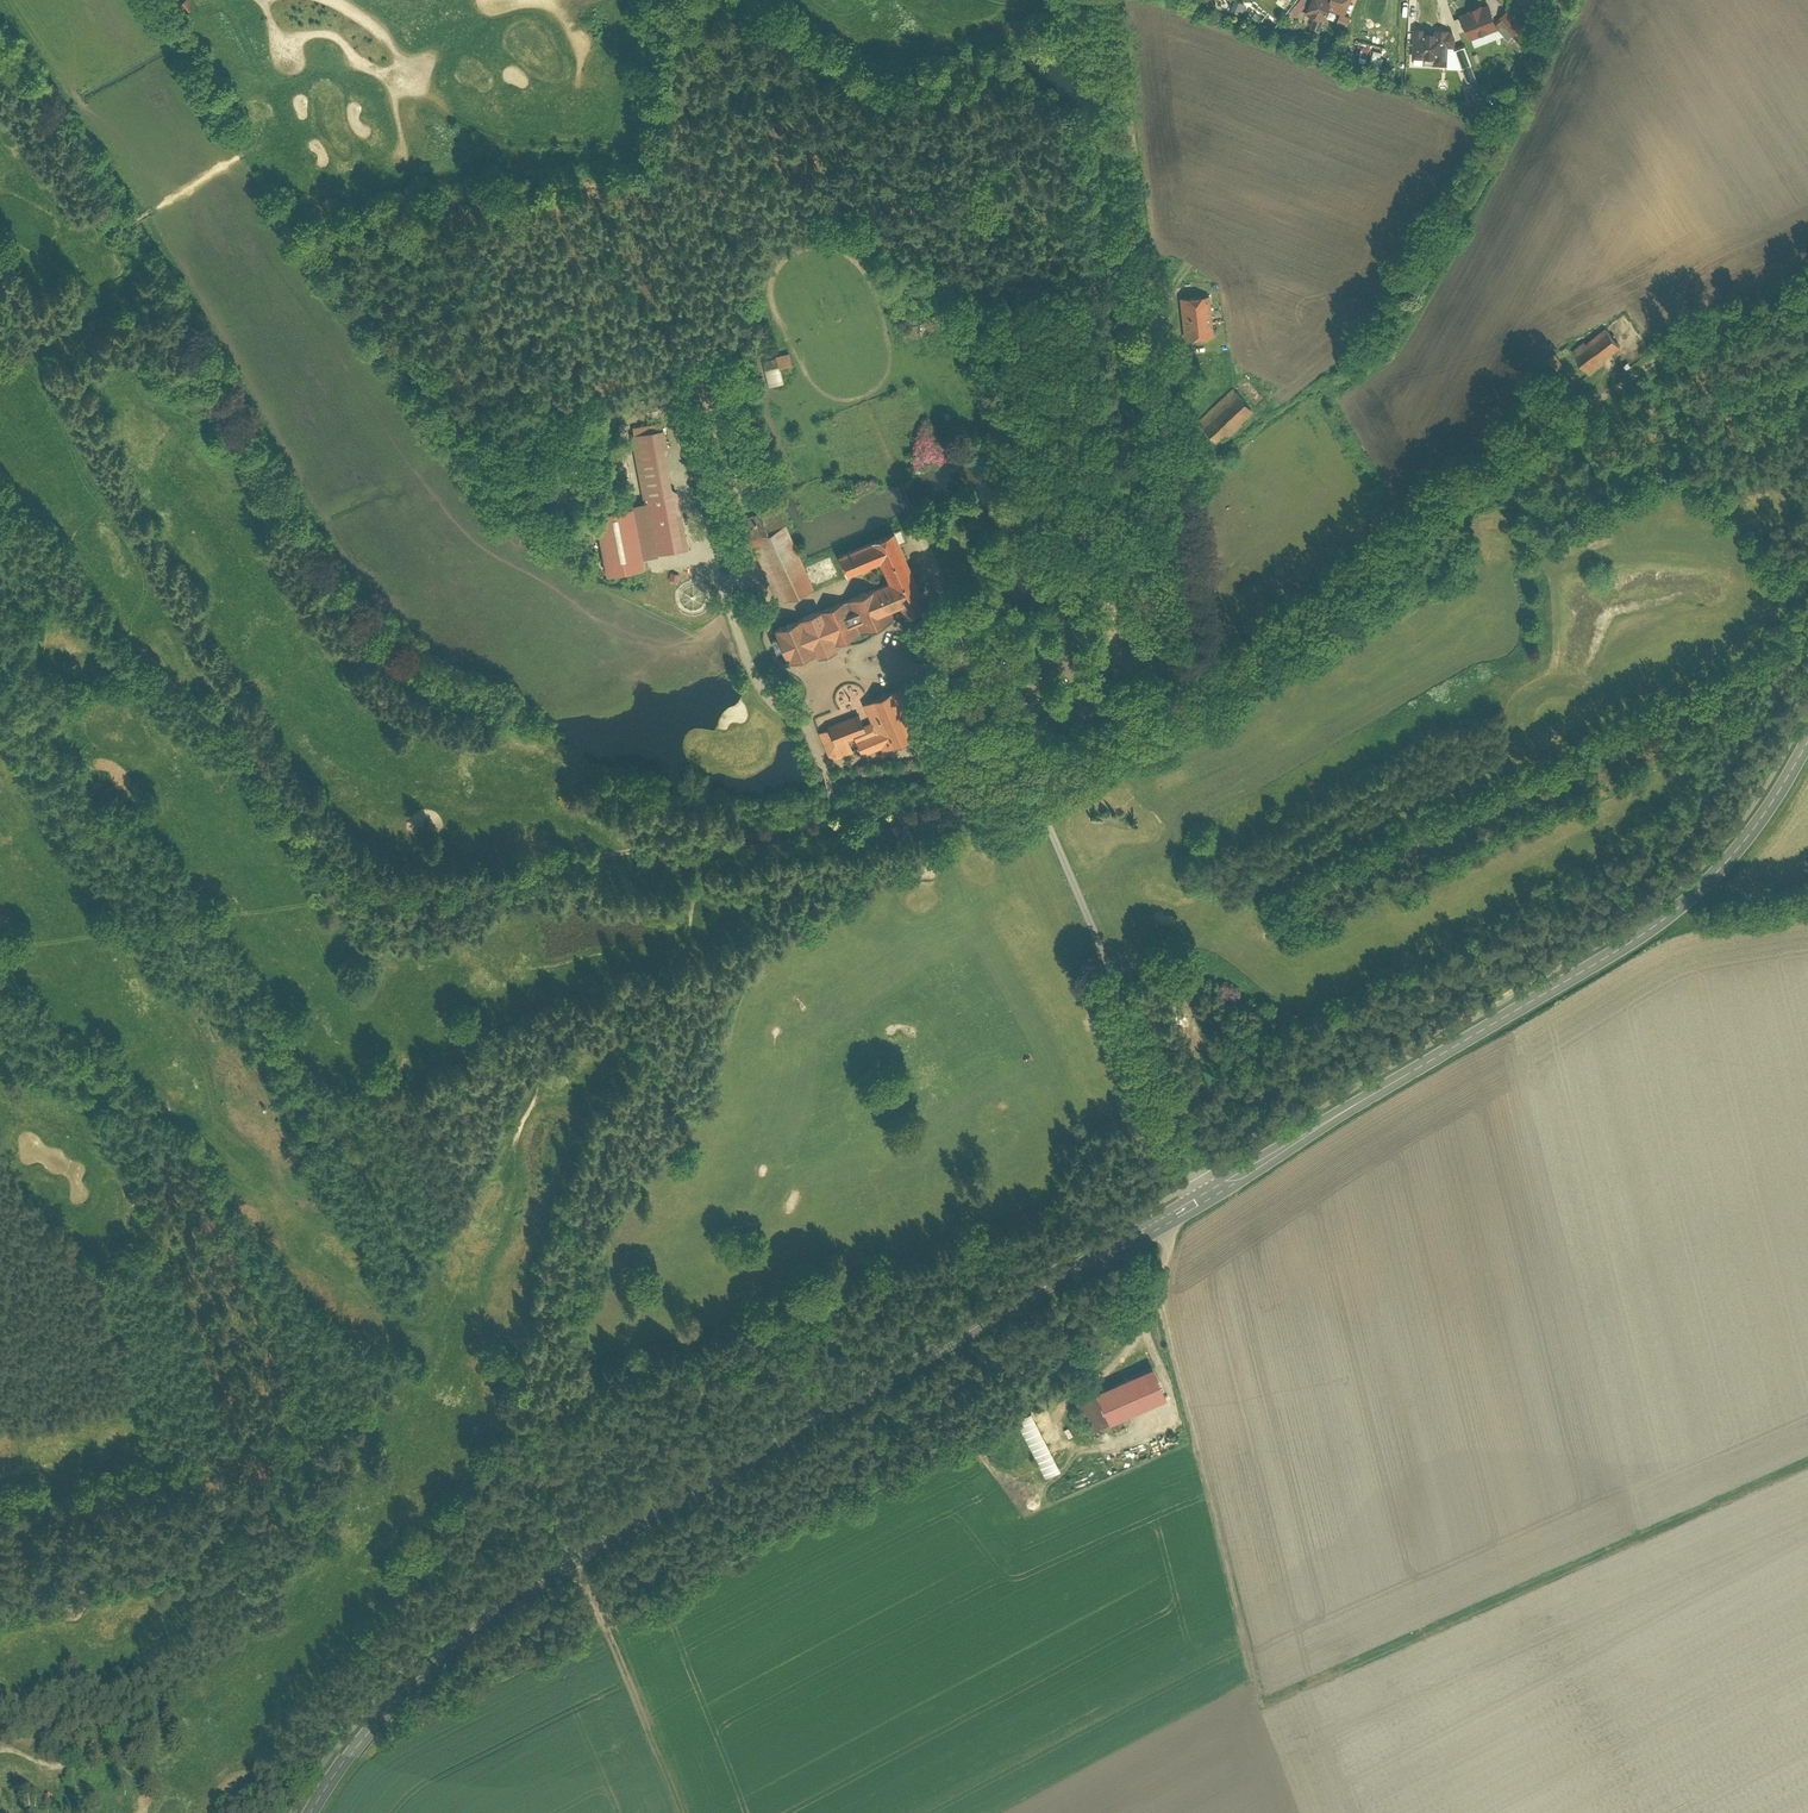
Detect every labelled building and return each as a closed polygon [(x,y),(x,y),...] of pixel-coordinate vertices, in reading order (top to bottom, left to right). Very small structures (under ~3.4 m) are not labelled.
[(1291,11),(1296,16),(1309,0),(1300,0),(1291,11)] [(1321,29),(1330,7),(1346,13),(1351,0),(1312,0),(1308,11),(1315,14),(1311,25),(1321,29)] [(1243,13),(1246,5),(1238,1),(1235,9),(1243,13)] [(1463,12),(1473,37),(1500,27),(1490,1),(1463,12)] [(1523,24),(1507,8),(1501,14),(1503,17),(1498,21),(1500,27),(1510,37),(1523,24)] [(1341,12),(1338,21),(1348,25),(1351,16),(1341,12)] [(1448,64),(1449,46),(1456,46),(1457,29),(1439,28),(1439,30),(1427,30),(1427,28),(1415,27),(1414,57),(1424,57),(1424,63),(1448,64)] [(1463,67),(1473,63),(1466,44),(1455,48),(1463,67)] [(1211,291),(1177,292),(1177,320),(1196,320),(1196,335),(1212,334),(1211,291)] [(1599,325),(1569,348),(1587,373),(1618,349),(1599,325)] [(784,382),(781,368),(793,365),(790,352),(763,359),(769,386),(784,382)] [(1229,383),(1193,417),(1216,442),(1252,408),(1229,383)] [(634,433),(632,433),(644,502),(647,501),(657,554),(689,548),(679,492),(671,489),(665,455),(669,450),(664,426),(662,427),(661,420),(632,426),(634,433)] [(630,504),(631,508),(640,559),(657,556),(657,554),(647,501),(644,502),(630,504)] [(631,508),(592,515),(603,576),(642,569),(640,559),(631,508)] [(786,525),(751,540),(778,599),(787,600),(813,588),(786,525)] [(895,529),(839,553),(847,572),(858,567),(860,571),(865,569),(864,565),(881,558),(890,581),(878,587),(887,610),(898,606),(902,615),(927,605),(895,529)] [(893,624),(887,610),(878,587),(776,628),(790,662),(815,652),(818,660),(838,652),(836,646),(893,624)] [(858,718),(819,734),(829,759),(835,760),(853,752),(849,743),(854,741),(860,757),(880,748),(882,753),(926,734),(905,688),(862,706),(869,722),(861,725),(858,718)] [(1150,1369),(1076,1404),(1089,1433),(1164,1398),(1150,1369)] [(1028,1415),(1012,1422),(1042,1482),(1057,1474),(1028,1415)]
